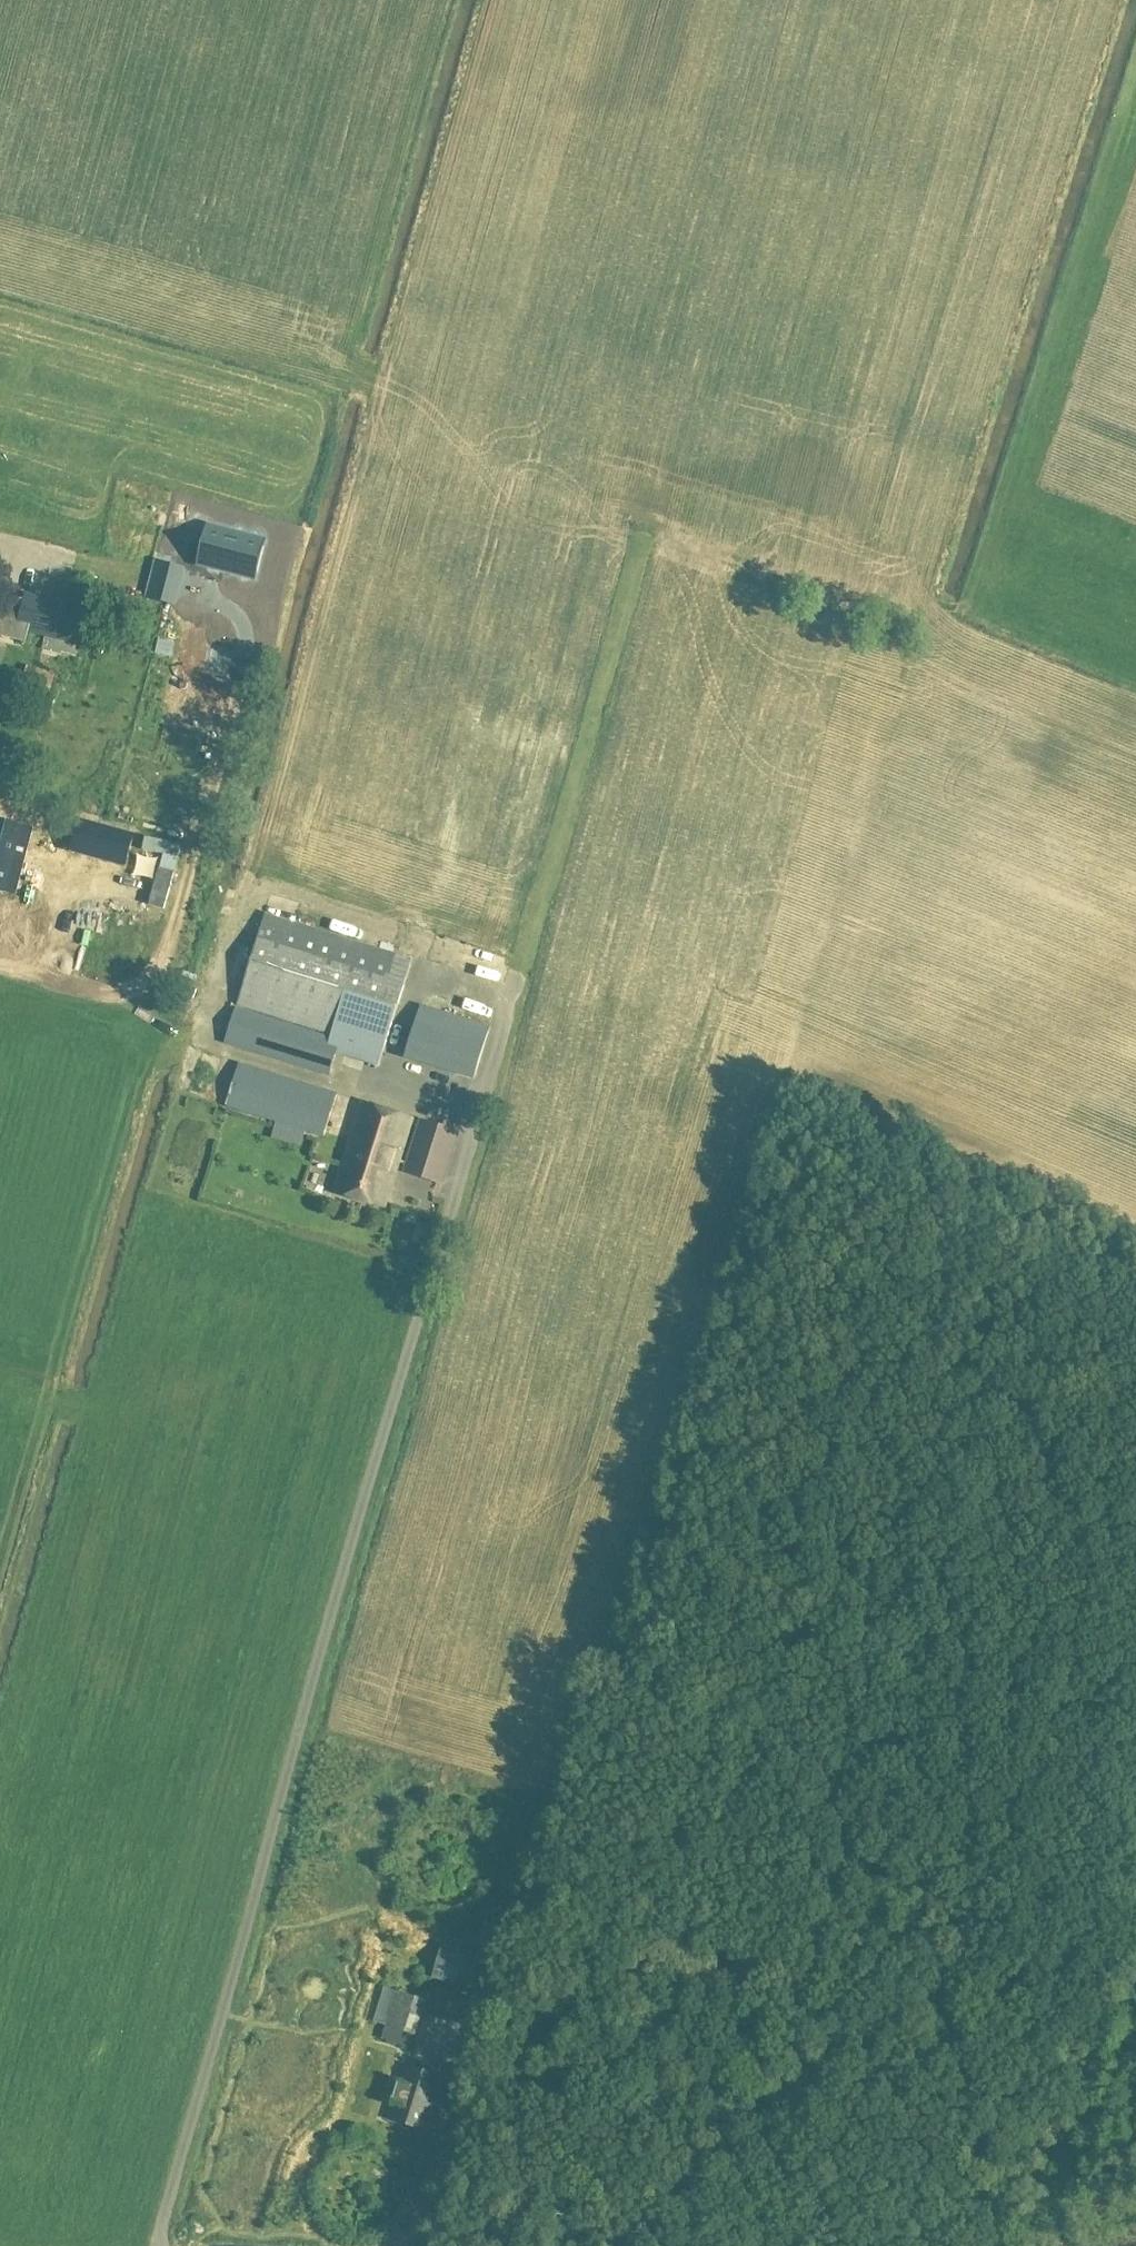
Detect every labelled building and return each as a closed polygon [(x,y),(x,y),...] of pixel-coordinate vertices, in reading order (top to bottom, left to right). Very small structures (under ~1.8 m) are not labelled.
[(239,539),(241,534),(208,525),(199,563),(218,568),(220,562),(256,572),(263,545),(245,541),(239,539)] [(89,606),(2,585),(0,594),(0,626),(79,645),(89,606)] [(231,639),(243,635),(237,615),(225,619),(231,639)] [(128,733),(130,722),(108,718),(106,729),(128,733)] [(100,751),(120,756),(123,744),(103,739),(100,751)] [(456,771),(451,785),(469,791),(474,777),(456,771)] [(100,857),(108,827),(81,820),(72,849),(100,857)] [(20,827),(0,821),(0,888),(4,889),(20,827)] [(265,913),(258,937),(236,1005),(342,1039),(338,1054),(382,1066),(415,959),(265,913)] [(474,1079),(491,1025),(422,1003),(404,1058),(474,1079)] [(330,1074),(341,1040),(236,1007),(225,1041),(330,1074)] [(324,1135),(337,1094),(239,1063),(226,1105),(324,1135)] [(385,1207),(413,1118),(363,1102),(335,1191),(385,1207)] [(441,1182),(456,1131),(423,1120),(407,1172),(441,1182)] [(261,1165),(267,1179),(280,1174),(274,1160),(261,1165)] [(432,1977),(472,1988),(482,1956),(442,1944),(432,1977)] [(396,1990),(385,2025),(416,2034),(427,2000),(396,1990)] [(428,2128),(444,2077),(404,2065),(388,2115),(428,2128)]
